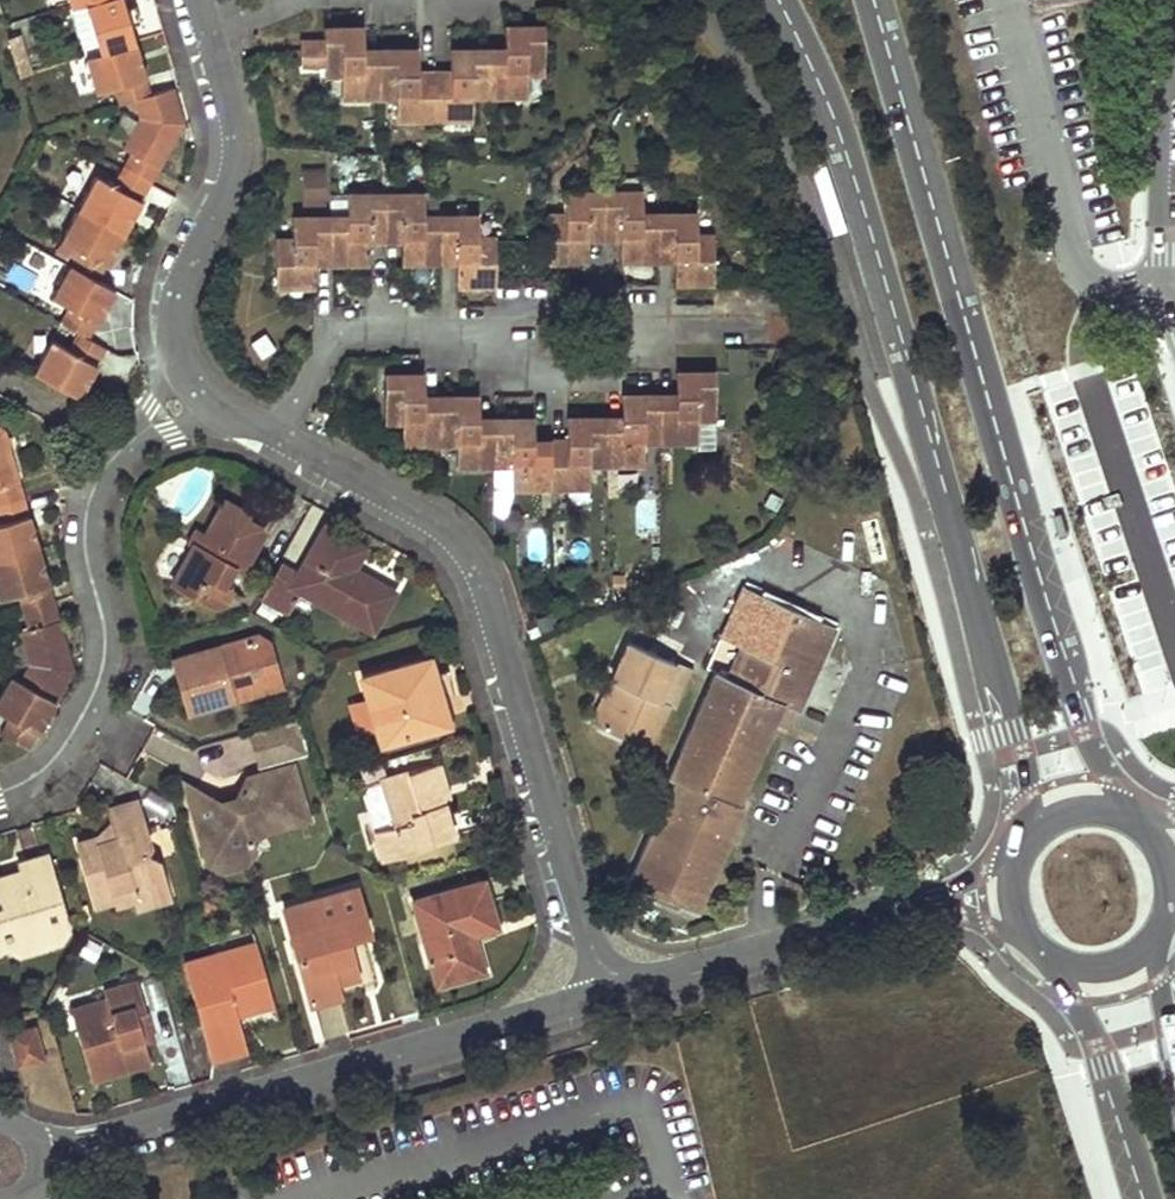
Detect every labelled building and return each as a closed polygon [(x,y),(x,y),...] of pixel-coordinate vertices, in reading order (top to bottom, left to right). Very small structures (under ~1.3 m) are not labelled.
[(39,372),(84,397),(111,348),(93,338),(120,289),(103,279),(189,123),(178,87),(156,94),(135,25),(130,8),(128,0),(75,0),(76,6),(90,3),(104,52),(91,56),(101,91),(120,88),(126,104),(140,100),(145,119),(128,149),(136,153),(119,185),(101,176),(67,240),(83,249),(57,298),(74,307),(66,323),(83,333),(74,349),(57,339),(39,372)] [(130,8),(135,25),(145,22),(140,5),(130,8)] [(324,49),(323,64),(324,77),(340,77),(340,98),(395,98),(395,120),(471,120),(471,97),(526,97),(526,75),(543,75),(543,27),(504,27),(504,50),(504,57),(489,57),(489,50),(449,50),(450,73),(450,80),(434,81),(418,81),(418,73),(418,50),(378,51),(378,58),(362,58),(362,51),(362,28),(323,28),(324,42),(324,49)] [(22,35),(12,38),(17,51),(27,48),(22,35)] [(323,64),(324,49),(300,49),(300,64),(323,64)] [(325,166),(292,165),(291,201),(324,202),(325,166)] [(565,215),(547,215),(548,262),(587,262),(587,239),(586,231),(602,231),(619,231),(619,239),(619,262),(659,261),(658,252),(675,252),(675,261),(675,282),(713,282),(712,236),(695,236),(695,213),(640,215),(639,192),(565,193),(565,215)] [(291,239),(273,239),(274,287),(314,287),(314,265),(314,256),(328,256),(329,265),(368,264),(367,241),(367,234),(383,234),(399,233),(399,241),(399,264),(438,264),(438,255),(454,255),(455,263),(455,286),(494,285),(493,237),(476,238),(476,216),(421,217),(421,194),(346,195),(346,217),(290,218),(291,239)] [(602,231),(586,231),(587,239),(602,239),(602,231)] [(619,231),(602,231),(602,239),(619,239),(619,231)] [(675,252),(658,252),(659,261),(675,261),(675,252)] [(454,255),(438,255),(438,264),(455,263),(454,255)] [(328,256),(314,256),(314,265),(329,265),(328,256)] [(422,373),(383,373),(383,420),(400,420),(400,443),(456,442),(456,464),(511,464),(511,487),(587,487),(587,464),(642,464),(642,442),(697,441),(697,419),(714,419),(714,372),(675,372),(675,394),(675,403),(659,403),(659,394),(620,394),(620,416),(620,424),(605,424),(605,416),(565,416),(565,440),(565,447),(549,447),(533,447),(533,440),(533,417),(493,417),(493,425),(478,425),(478,417),(478,396),(438,396),(438,404),(422,404),(422,396),(422,373)] [(675,394),(659,394),(659,403),(675,403),(675,394)] [(620,416),(605,416),(605,424),(620,424),(620,416)] [(493,417),(478,417),(478,425),(493,425),(493,417)] [(26,683),(17,677),(0,707),(0,710),(15,718),(6,734),(34,749),(78,669),(10,430),(0,424),(0,510),(4,522),(0,523),(0,580),(6,600),(24,595),(35,630),(26,633),(35,666),(26,683)] [(508,506),(507,466),(491,467),(491,506),(508,506)] [(246,512),(223,498),(205,532),(202,536),(208,540),(204,548),(192,541),(191,543),(170,582),(210,604),(222,602),(230,589),(221,584),(231,567),(239,571),(262,529),(244,518),(246,512)] [(278,564),(259,597),(287,613),(300,591),(371,631),(393,591),(351,568),(363,547),(323,525),(296,574),(278,564)] [(205,532),(195,527),(187,542),(191,543),(192,541),(204,548),(208,540),(202,536),(205,532)] [(545,559),(545,529),(526,529),(526,559),(545,559)] [(1083,558),(1077,540),(1069,542),(1075,561),(1083,558)] [(834,628),(744,588),(707,669),(716,673),(669,776),(675,777),(629,878),(695,909),(741,806),(735,803),(773,721),(784,726),(792,707),(798,710),(834,628)] [(256,635),(173,659),(187,712),(230,700),(227,689),(276,675),(266,642),(256,635)] [(673,661),(628,641),(611,678),(619,683),(600,727),(645,746),(666,701),(657,697),(673,661)] [(426,657),(360,676),(379,742),(446,722),(426,657)] [(276,675),(227,689),(230,700),(279,685),(276,675)] [(619,683),(611,678),(591,722),(600,727),(619,683)] [(306,753),(295,716),(247,730),(257,767),(306,753)] [(436,762),(430,764),(439,797),(446,795),(436,762)] [(218,799),(210,794),(195,820),(201,843),(215,850),(206,863),(219,872),(245,865),(253,851),(248,835),(306,820),(291,764),(271,769),(266,778),(240,785),(235,795),(229,805),(218,799)] [(430,764),(377,779),(389,823),(372,828),(381,858),(451,838),(439,797),(430,764)] [(210,794),(183,780),(195,820),(210,794)] [(235,795),(218,799),(229,805),(235,795)] [(94,836),(75,842),(94,905),(114,899),(132,893),(133,899),(166,890),(157,860),(143,854),(148,843),(135,801),(107,808),(111,822),(115,837),(97,843),(94,836)] [(111,822),(94,836),(97,843),(115,837),(111,822)] [(215,850),(201,843),(206,863),(215,850)] [(7,946),(17,952),(25,950),(30,953),(36,950),(40,945),(46,943),(52,931),(48,920),(63,917),(44,855),(19,862),(21,869),(23,878),(4,884),(2,875),(0,876),(0,948),(7,946)] [(21,869),(2,875),(4,884),(23,878),(21,869)] [(481,878),(411,898),(435,981),(481,968),(470,932),(495,925),(481,878)] [(353,887),(282,907),(307,995),(335,987),(333,981),(355,975),(344,938),(366,932),(353,887)] [(166,890),(133,899),(136,908),(168,898),(166,890)] [(132,893),(114,899),(116,905),(133,899),(132,893)] [(63,917),(48,920),(52,931),(46,943),(61,940),(65,926),(63,917)] [(254,941),(209,954),(211,961),(256,948),(254,941)] [(209,954),(181,962),(210,1061),(245,1051),(238,1023),(221,1028),(218,1017),(235,1013),(272,1002),(256,948),(211,961),(209,954)] [(104,999),(78,1007),(83,1025),(75,1028),(88,1073),(107,1067),(109,1073),(149,1061),(136,1015),(145,1012),(136,981),(102,991),(104,999)] [(335,987),(307,995),(309,1002),(337,994),(335,987)] [(78,1007),(70,1010),(75,1028),(83,1025),(78,1007)] [(235,1013),(218,1017),(221,1028),(238,1023),(235,1013)] [(32,1027),(9,1033),(17,1061),(40,1055),(32,1027)] [(107,1067),(88,1073),(90,1079),(109,1073),(107,1067)]
